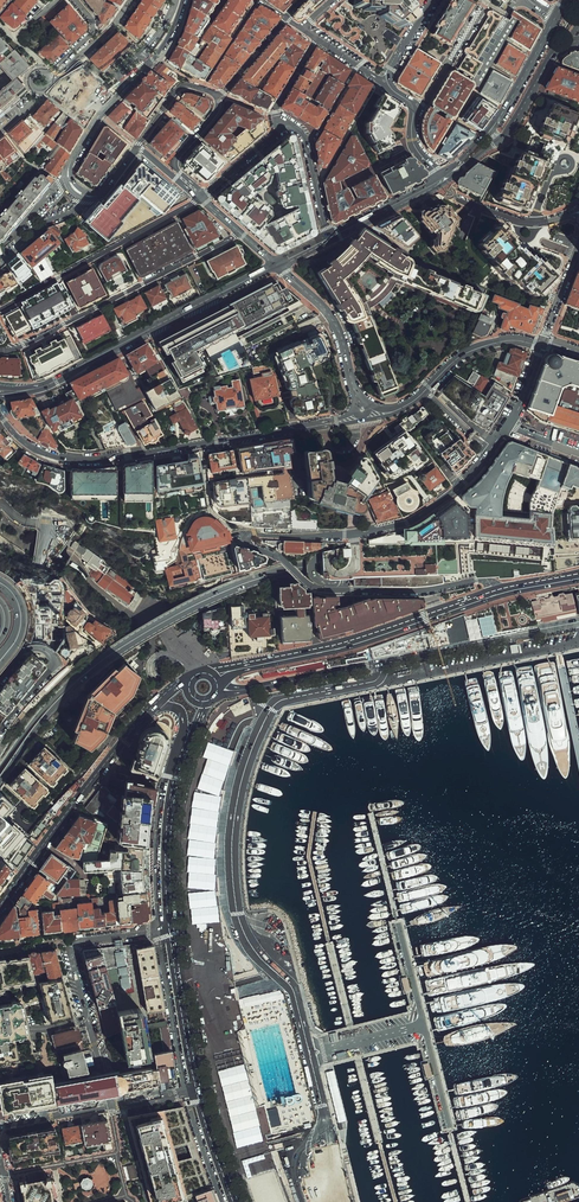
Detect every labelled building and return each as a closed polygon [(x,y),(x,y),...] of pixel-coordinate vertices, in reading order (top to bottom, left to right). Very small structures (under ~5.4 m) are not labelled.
[(12,0),(0,0),(0,15),(12,0)] [(37,1),(36,0),(17,0),(13,5),(25,15),(37,1)] [(64,0),(62,0),(54,7),(58,12),(67,3),(64,0)] [(105,0),(85,0),(98,16),(104,2),(105,0)] [(125,27),(138,39),(164,0),(143,0),(125,27)] [(215,6),(206,0),(192,0),(190,7),(209,20),(215,6)] [(254,0),(228,0),(212,25),(231,39),(255,0),(254,0)] [(297,0),(270,0),(268,2),(285,15),(297,0)] [(301,6),(296,11),(294,16),(294,19),(295,22),(299,25),(302,23),(327,0),(307,0),(301,6)] [(394,26),(403,27),(422,12),(413,0),(354,0),(353,7),(375,11),(375,16),(386,16),(394,26)] [(471,0),(451,0),(434,27),(439,30),(435,36),(456,49),(481,6),(471,0)] [(101,28),(117,8),(104,2),(98,16),(99,18),(100,21),(100,24),(101,27),(101,28)] [(279,16),(259,3),(251,17),(273,30),(279,21),(281,18),(279,16)] [(25,15),(13,5),(13,4),(1,18),(13,27),(16,28),(20,24),(23,26),(30,20),(25,15)] [(51,22),(71,45),(85,31),(85,26),(69,6),(51,22)] [(187,19),(183,33),(197,39),(209,20),(190,7),(187,19)] [(53,8),(42,17),(44,20),(47,18),(49,20),(57,12),(53,8)] [(515,11),(512,17),(521,22),(510,40),(531,52),(541,36),(544,28),(543,22),(525,8),(518,9),(515,11)] [(466,47),(465,50),(466,54),(459,69),(454,70),(450,71),(435,100),(433,104),(433,108),(430,107),(426,116),(422,126),(422,134),(423,141),(424,148),(428,153),(434,157),(453,122),(458,118),(474,92),(478,85),(474,82),(475,80),(484,64),(479,61),(504,18),(489,10),(470,46),(466,47)] [(44,20),(42,17),(36,22),(44,30),(47,27),(45,25),(48,23),(44,20)] [(243,29),(263,41),(268,36),(273,30),(251,17),(243,29)] [(512,17),(510,21),(504,18),(479,61),(484,64),(475,80),(474,82),(478,85),(474,92),(478,94),(492,71),(496,65),(508,43),(510,40),(521,22),(512,17)] [(197,61),(211,70),(232,40),(231,39),(212,25),(201,40),(207,45),(197,61)] [(299,36),(287,26),(283,31),(281,33),(294,44),(299,36)] [(233,44),(251,56),(257,48),(263,41),(243,29),(233,44)] [(89,69),(98,77),(130,44),(118,33),(90,60),(94,64),(89,69)] [(183,33),(175,48),(194,60),(199,51),(195,47),(197,39),(183,33)] [(294,44),(281,33),(272,43),(252,67),(241,81),(256,88),(294,44)] [(44,45),(35,53),(39,57),(43,53),(52,62),(69,47),(59,35),(46,47),(44,45)] [(301,37),(299,36),(294,44),(305,54),(311,45),(301,37)] [(0,93),(0,118),(24,97),(28,92),(16,79),(29,67),(15,50),(12,53),(0,40),(0,67),(13,81),(0,93)] [(529,55),(508,43),(496,65),(516,77),(529,55)] [(251,56),(233,44),(225,57),(242,69),(245,63),(248,61),(251,56)] [(295,71),(305,54),(294,44),(282,61),(295,71)] [(194,60),(175,48),(168,62),(183,73),(202,84),(211,70),(197,61),(194,60)] [(353,72),(319,50),(281,110),(284,112),(318,133),(346,89),(344,86),(353,72)] [(407,64),(433,82),(444,65),(416,50),(407,64)] [(564,63),(578,69),(578,53),(574,55),(568,57),(564,63)] [(242,69),(225,57),(207,83),(212,87),(218,90),(221,90),(224,89),(230,82),(233,78),(236,74),(242,69)] [(277,102),(295,71),(282,61),(262,92),(269,97),(277,102)] [(546,90),(578,103),(578,102),(578,72),(556,63),(546,90)] [(152,72),(172,86),(175,81),(162,72),(167,66),(164,64),(161,65),(160,64),(152,72)] [(421,100),(433,82),(407,64),(399,77),(398,84),(421,100)] [(83,67),(50,98),(54,102),(79,124),(108,89),(83,67)] [(512,84),(492,71),(478,94),(499,107),(512,84)] [(142,82),(163,97),(167,91),(172,86),(152,72),(142,82)] [(376,86),(357,73),(326,128),(346,139),(376,86)] [(240,83),(232,95),(251,105),(260,90),(256,88),(241,81),(240,83)] [(163,97),(142,82),(124,100),(136,110),(148,120),(163,97)] [(260,90),(251,105),(259,110),(268,116),(277,102),(269,97),(262,92),(260,90)] [(180,93),(178,98),(203,118),(210,108),(208,101),(188,94),(180,93)] [(401,107),(381,94),(365,122),(365,135),(373,153),(393,142),(390,131),(401,107)] [(478,97),(463,119),(483,133),(498,111),(478,97)] [(45,134),(62,113),(47,100),(32,114),(31,113),(27,118),(43,132),(45,134)] [(123,101),(108,117),(115,123),(125,113),(128,115),(132,110),(126,105),(127,105),(123,101)] [(201,122),(175,102),(166,114),(192,133),(201,122)] [(568,144),(578,118),(578,115),(550,104),(538,133),(568,144)] [(266,119),(233,105),(201,142),(222,160),(237,141),(233,137),(238,129),(244,131),(247,130),(252,134),(266,119)] [(124,129),(135,138),(148,120),(136,110),(124,129)] [(62,113),(45,134),(46,134),(53,140),(67,117),(62,113)] [(25,153),(43,132),(27,118),(22,122),(9,133),(25,153)] [(237,141),(222,160),(230,167),(271,130),(266,119),(252,134),(237,141)] [(71,120),(57,144),(70,155),(83,131),(71,120)] [(185,134),(169,120),(147,146),(163,159),(185,134)] [(104,128),(89,152),(112,164),(126,145),(107,128),(104,128)] [(346,139),(326,128),(316,145),(319,172),(327,172),(346,139)] [(457,128),(438,154),(447,160),(452,158),(475,136),(457,128)] [(213,201),(274,255),(318,231),(293,133),(213,201)] [(53,150),(57,144),(53,140),(46,134),(36,146),(38,148),(42,144),(40,143),(42,141),(53,150)] [(1,171),(2,171),(6,167),(20,157),(4,137),(0,140),(0,170),(1,171)] [(357,138),(353,139),(324,183),(332,222),(336,224),(387,198),(377,175),(354,187),(359,201),(355,202),(349,191),(342,193),(342,185),(368,171),(371,163),(357,138)] [(39,167),(56,177),(70,155),(57,144),(53,150),(47,157),(52,160),(48,165),(43,161),(39,167)] [(184,170),(203,187),(208,188),(225,168),(200,145),(198,148),(196,146),(192,152),(193,155),(183,164),(184,170)] [(550,162),(525,149),(503,189),(530,203),(550,162)] [(89,152),(86,157),(81,166),(77,173),(96,186),(112,164),(89,152)] [(426,175),(407,157),(380,172),(392,194),(426,175)] [(165,179),(143,160),(113,195),(122,202),(125,199),(138,211),(148,198),(165,179)] [(473,172),(464,190),(485,198),(486,196),(499,172),(483,164),(473,172)] [(11,174),(6,167),(2,171),(6,178),(11,174)] [(32,206),(55,179),(48,175),(45,179),(40,175),(37,178),(35,177),(0,218),(0,243),(23,217),(22,216),(31,206),(32,206)] [(165,179),(148,198),(164,212),(181,193),(165,179)] [(97,202),(84,217),(86,222),(83,225),(96,238),(126,206),(122,202),(113,195),(107,202),(103,204),(97,202)] [(426,209),(419,222),(432,239),(429,246),(433,254),(443,255),(456,230),(461,218),(445,199),(443,199),(431,200),(426,209)] [(396,209),(371,224),(402,247),(417,233),(396,209)] [(202,211),(184,220),(198,251),(222,239),(214,221),(202,211)] [(477,234),(475,246),(491,261),(489,264),(505,279),(507,277),(513,284),(515,283),(526,294),(528,290),(535,298),(560,272),(552,265),(550,269),(539,259),(536,261),(512,238),(515,235),(496,215),(477,234)] [(64,222),(53,226),(60,231),(67,225),(64,222)] [(178,222),(125,249),(141,282),(195,254),(178,222)] [(481,310),(490,292),(440,273),(402,253),(367,227),(360,235),(334,263),(317,275),(337,304),(353,326),(379,398),(397,386),(373,321),(364,303),(346,277),(357,268),(369,255),(393,271),(391,277),(468,308),(476,311),(481,310)] [(25,252),(34,265),(65,240),(55,228),(25,252)] [(75,235),(65,240),(69,250),(72,248),(76,254),(84,250),(89,252),(90,246),(86,240),(88,235),(79,228),(75,235)] [(238,245),(206,261),(217,281),(248,265),(238,245)] [(120,256),(98,267),(107,284),(129,273),(120,256)] [(25,264),(13,270),(20,283),(32,276),(25,264)] [(93,269),(66,282),(80,311),(107,298),(93,269)] [(566,303),(578,308),(578,271),(566,303)] [(0,279),(0,283),(7,293),(18,286),(10,273),(0,279)] [(187,274),(166,285),(175,303),(194,293),(189,285),(192,284),(187,274)] [(267,284),(161,343),(183,382),(208,368),(199,351),(280,306),(267,284)] [(62,286),(45,295),(52,309),(69,300),(62,286)] [(160,286),(145,293),(154,309),(169,301),(160,286)] [(142,293),(113,309),(119,320),(123,317),(127,324),(152,310),(142,293)] [(519,302),(495,294),(491,302),(497,304),(498,307),(506,311),(505,312),(504,311),(502,312),(500,316),(504,317),(501,327),(507,330),(510,325),(531,332),(538,314),(540,315),(543,307),(529,303),(528,307),(519,304),(519,302)] [(40,297),(26,305),(35,320),(48,313),(40,297)] [(493,319),(495,313),(494,309),(488,305),(475,334),(479,337),(486,336),(493,319)] [(8,316),(6,317),(15,334),(18,333),(30,326),(20,309),(8,316)] [(104,315),(77,329),(85,345),(112,332),(104,315)] [(330,353),(321,330),(268,353),(275,369),(281,385),(285,396),(291,413),(296,417),(317,413),(320,409),(302,365),(330,353)] [(32,353),(29,354),(41,377),(43,375),(83,358),(68,335),(32,353)] [(148,343),(125,357),(138,379),(148,373),(152,380),(159,377),(166,373),(148,343)] [(512,391),(528,351),(519,348),(512,348),(506,364),(501,363),(496,376),(498,376),(495,384),(512,391)] [(526,413),(545,426),(578,437),(578,365),(561,360),(559,356),(555,354),(550,354),(546,357),(544,361),(544,365),(526,413)] [(120,357),(70,383),(81,404),(105,391),(130,377),(120,357)] [(0,359),(0,379),(21,379),(21,359),(0,359)] [(471,371),(472,372),(467,381),(473,384),(473,383),(474,384),(473,384),(475,385),(474,386),(482,391),(488,381),(487,380),(488,379),(481,375),(481,376),(479,375),(480,373),(475,370),(475,369),(473,368),(471,371)] [(172,383),(166,373),(159,377),(164,387),(172,383)] [(489,430),(509,396),(491,384),(483,396),(454,375),(441,391),(471,420),(489,430)] [(271,376),(251,379),(255,402),(258,401),(260,407),(274,405),(273,399),(282,398),(279,384),(273,385),(271,376)] [(130,377),(105,391),(118,414),(126,409),(146,398),(142,387),(137,389),(130,377)] [(229,385),(214,386),(215,395),(213,395),(214,405),(218,405),(218,412),(247,409),(243,377),(231,378),(233,389),(229,389),(229,385)] [(184,402),(173,382),(172,383),(164,387),(146,398),(158,418),(174,409),(184,402)] [(126,409),(134,424),(144,443),(148,450),(169,437),(158,418),(146,398),(126,409)] [(33,400),(11,404),(12,414),(18,421),(36,418),(40,417),(33,400)] [(49,408),(41,412),(52,431),(55,437),(85,421),(75,401),(65,406),(64,404),(50,411),(49,408)] [(199,427),(184,402),(174,409),(178,415),(172,419),(174,422),(178,420),(184,429),(182,433),(185,434),(184,438),(187,439),(190,437),(189,434),(199,427)] [(424,409),(406,420),(413,431),(430,418),(424,409)] [(134,424),(126,429),(136,447),(144,443),(134,424)] [(445,424),(424,441),(436,457),(440,454),(454,471),(472,457),(445,424)] [(59,444),(52,431),(46,429),(38,441),(42,443),(41,445),(48,449),(49,447),(56,450),(59,444)] [(384,476),(387,479),(405,472),(413,466),(414,469),(428,460),(407,432),(377,456),(380,460),(379,464),(383,469),(382,473),(384,476)] [(4,435),(0,438),(0,450),(10,461),(20,452),(4,435)] [(239,449),(242,477),(212,479),(215,512),(295,505),(288,441),(239,449)] [(477,482),(459,497),(466,506),(475,507),(475,516),(499,518),(502,492),(512,472),(528,476),(536,452),(512,441),(505,444),(477,482)] [(320,449),(305,451),(307,492),(308,496),(314,499),(314,503),(348,514),(350,508),(353,512),(358,512),(362,510),(364,507),(365,500),(364,493),(377,477),(378,474),(366,455),(362,454),(359,455),(357,460),(343,481),(331,478),(328,452),(323,448),(320,449)] [(222,452),(209,454),(213,475),(238,471),(234,450),(222,452)] [(550,457),(536,452),(528,476),(539,481),(550,457)] [(42,461),(28,453),(22,464),(36,472),(42,461)] [(153,460),(156,496),(200,492),(197,456),(153,460)] [(559,460),(550,457),(539,481),(536,490),(531,501),(529,513),(551,516),(553,509),(565,509),(569,496),(571,489),(561,485),(570,463),(559,460)] [(65,467),(44,461),(36,477),(44,478),(52,482),(55,486),(59,488),(63,487),(65,485),(65,479),(65,467)] [(570,463),(561,485),(571,489),(573,484),(578,487),(578,467),(570,463)] [(430,490),(446,478),(437,466),(421,478),(430,490)] [(151,468),(123,469),(124,502),(152,501),(151,468)] [(71,473),(71,498),(118,498),(118,473),(71,473)] [(414,489),(410,488),(408,483),(395,489),(398,494),(397,498),(398,501),(399,505),(402,507),(405,509),(408,510),(412,509),(415,508),(418,505),(419,502),(420,498),(419,494),(417,491),(414,489)] [(391,492),(368,503),(378,524),(401,513),(391,492)] [(569,496),(565,509),(565,515),(567,538),(550,539),(551,546),(552,571),(578,564),(578,500),(569,496)] [(397,533),(368,540),(368,544),(465,542),(465,536),(468,536),(468,518),(454,502),(441,512),(426,521),(410,530),(397,533)] [(475,537),(550,539),(550,524),(548,523),(551,516),(529,513),(530,522),(499,518),(475,516),(475,537)] [(174,518),(156,520),(159,541),(177,539),(174,518)] [(186,534),(188,547),(180,549),(181,565),(165,568),(170,587),(198,581),(196,568),(198,567),(199,563),(189,561),(188,552),(202,550),(203,554),(220,549),(219,545),(231,543),(237,571),(265,562),(266,556),(245,548),(235,544),(232,531),(221,525),(214,520),(205,518),(196,520),(190,525),(186,534)] [(551,546),(550,539),(475,537),(466,537),(467,543),(459,543),(460,572),(473,572),(473,579),(552,571),(551,546)] [(307,555),(307,551),(313,551),(324,546),(323,543),(287,542),(287,551),(287,554),(291,554),(307,555)] [(105,577),(109,570),(102,565),(103,562),(94,556),(81,547),(71,543),(67,547),(73,552),(80,561),(92,584),(96,587),(98,583),(94,580),(92,576),(94,573),(97,571),(105,577)] [(98,583),(96,587),(126,608),(132,599),(138,591),(109,570),(105,577),(97,571),(94,573),(92,576),(94,580),(98,583)] [(473,572),(460,572),(443,573),(444,583),(450,582),(473,579),(473,572)] [(53,579),(45,579),(45,582),(45,595),(50,595),(50,608),(63,608),(62,583),(53,583),(53,579)] [(289,586),(279,586),(280,604),(282,604),(282,607),(295,607),(295,615),(279,616),(281,643),(312,642),(310,614),(306,614),(305,606),(308,607),(308,604),(312,604),(311,591),(303,592),(303,587),(297,582),(289,583),(289,586)] [(76,602),(65,589),(65,606),(67,612),(71,608),(76,602)] [(536,601),(529,599),(534,623),(573,614),(570,594),(563,595),(561,593),(557,594),(556,597),(543,599),(541,598),(537,599),(536,601)] [(337,597),(312,598),(313,625),(318,625),(319,631),(317,632),(319,639),(345,632),(344,630),(351,628),(353,631),(426,605),(423,598),(373,599),(334,609),(333,605),(337,604),(337,597)] [(463,624),(464,639),(534,623),(529,599),(508,601),(462,616),(463,624)] [(86,612),(76,602),(71,608),(67,612),(66,619),(69,621),(69,625),(80,632),(86,621),(86,612)] [(246,603),(229,604),(230,629),(244,628),(243,618),(247,617),(246,613),(246,603)] [(208,610),(201,613),(202,629),(204,629),(204,641),(219,640),(218,627),(225,627),(223,609),(208,610)] [(269,612),(246,613),(247,617),(248,637),(271,636),(269,612)] [(60,613),(46,614),(46,638),(56,646),(62,639),(60,613)] [(115,631),(90,615),(89,618),(94,622),(93,625),(89,622),(84,629),(102,643),(115,631)] [(69,625),(66,626),(66,634),(71,648),(84,645),(82,636),(80,632),(69,625)] [(30,653),(0,690),(0,712),(6,716),(47,665),(30,653)] [(116,663),(90,692),(74,728),(78,730),(73,741),(91,749),(107,732),(116,709),(134,691),(140,671),(126,661),(120,667),(116,663)] [(325,668),(324,661),(261,673),(262,677),(266,677),(268,677),(278,675),(280,676),(325,668)] [(232,710),(234,715),(251,707),(248,701),(247,699),(243,700),(238,702),(233,704),(230,706),(232,710)] [(147,734),(146,736),(145,737),(134,769),(160,778),(162,775),(166,760),(169,749),(170,748),(170,746),(170,744),(170,742),(170,741),(169,739),(169,738),(168,736),(167,735),(166,734),(165,732),(164,731),(163,731),(161,730),(160,730),(158,729),(157,729),(155,730),(153,730),(152,731),(151,731),(149,732),(148,733),(147,734)] [(70,768),(45,745),(27,764),(49,785),(54,785),(57,781),(55,779),(63,772),(64,774),(70,768)] [(48,788),(25,767),(8,786),(32,806),(48,788)] [(87,788),(78,781),(31,834),(40,842),(87,788)] [(158,786),(128,781),(126,791),(153,795),(156,798),(158,786)] [(105,789),(84,815),(104,822),(121,800),(105,789)] [(153,795),(126,791),(119,840),(146,844),(153,795)] [(0,807),(0,841),(10,850),(29,829),(12,813),(21,803),(12,794),(0,807)] [(84,815),(81,814),(56,849),(72,858),(80,859),(84,862),(96,861),(108,823),(104,822),(84,815)] [(40,844),(32,837),(11,860),(19,867),(40,844)] [(52,854),(40,869),(57,882),(69,867),(52,854)] [(2,859),(0,862),(0,895),(17,870),(2,859)] [(38,872),(22,896),(32,901),(36,904),(48,887),(50,889),(52,883),(38,872)] [(80,877),(71,872),(56,895),(59,897),(81,897),(80,877)] [(118,899),(120,924),(132,923),(130,910),(135,909),(134,901),(146,899),(146,891),(117,894),(118,899)] [(32,901),(22,896),(15,903),(18,906),(20,913),(26,912),(26,909),(32,901)] [(99,897),(92,898),(93,902),(94,928),(102,927),(100,913),(99,897)] [(149,898),(146,899),(134,901),(135,909),(130,910),(132,923),(147,923),(150,921),(151,916),(149,898)] [(120,924),(118,899),(110,900),(111,911),(100,913),(102,927),(120,924)] [(93,902),(78,903),(78,907),(79,928),(94,928),(93,902)] [(14,905),(0,925),(0,939),(20,937),(18,917),(16,906),(14,905)] [(78,907),(61,909),(61,917),(62,932),(79,932),(79,928),(78,907)] [(18,917),(20,937),(41,934),(39,909),(27,910),(28,915),(20,916),(18,917)] [(53,910),(41,911),(44,933),(62,932),(61,917),(54,917),(53,910)] [(153,943),(134,946),(146,1010),(163,1007),(153,943)] [(58,949),(6,959),(0,960),(0,994),(11,992),(10,987),(12,987),(39,982),(62,976),(58,949)] [(98,1008),(117,1002),(102,949),(83,954),(98,1008)] [(62,976),(39,982),(49,1021),(72,1015),(62,976)] [(0,1004),(0,1061),(19,1058),(15,1036),(26,1034),(20,1001),(0,1004)] [(117,1002),(98,1008),(106,1036),(123,1032),(119,1012),(117,1002)] [(143,1009),(119,1012),(123,1032),(126,1059),(150,1055),(146,1029),(145,1024),(143,1009)] [(145,1024),(146,1029),(168,1025),(167,1019),(145,1024)] [(79,1028),(51,1034),(54,1047),(82,1040),(79,1028)] [(209,1068),(221,1065),(216,1043),(203,1046),(209,1068)] [(89,1070),(82,1049),(64,1053),(69,1073),(89,1070)] [(154,1067),(158,1085),(158,1088),(173,1085),(177,1084),(171,1049),(151,1052),(154,1067)] [(251,1163),(227,1066),(210,1070),(216,1091),(218,1091),(235,1159),(242,1157),(244,1165),(251,1163)] [(158,1085),(154,1067),(103,1078),(53,1084),(56,1103),(108,1094),(158,1085)] [(52,1073),(0,1082),(0,1084),(4,1111),(56,1103),(53,1084),(52,1073)] [(154,1201),(166,1201),(195,1194),(207,1191),(184,1105),(132,1118),(154,1201)] [(108,1112),(83,1116),(88,1145),(113,1140),(108,1112)] [(55,1122),(7,1130),(12,1159),(60,1150),(55,1122)] [(82,1122),(62,1125),(65,1143),(85,1140),(82,1122)] [(126,1180),(138,1177),(135,1163),(124,1166),(126,1180)] [(18,1177),(23,1201),(56,1201),(50,1171),(18,1177)] [(88,1178),(83,1179),(81,1183),(82,1188),(87,1190),(92,1188),(94,1184),(93,1181),(92,1180),(88,1178)] [(211,1189),(195,1194),(198,1201),(215,1201),(211,1189)] [(555,1194),(558,1201),(561,1201),(569,1199),(566,1190),(555,1194)]
